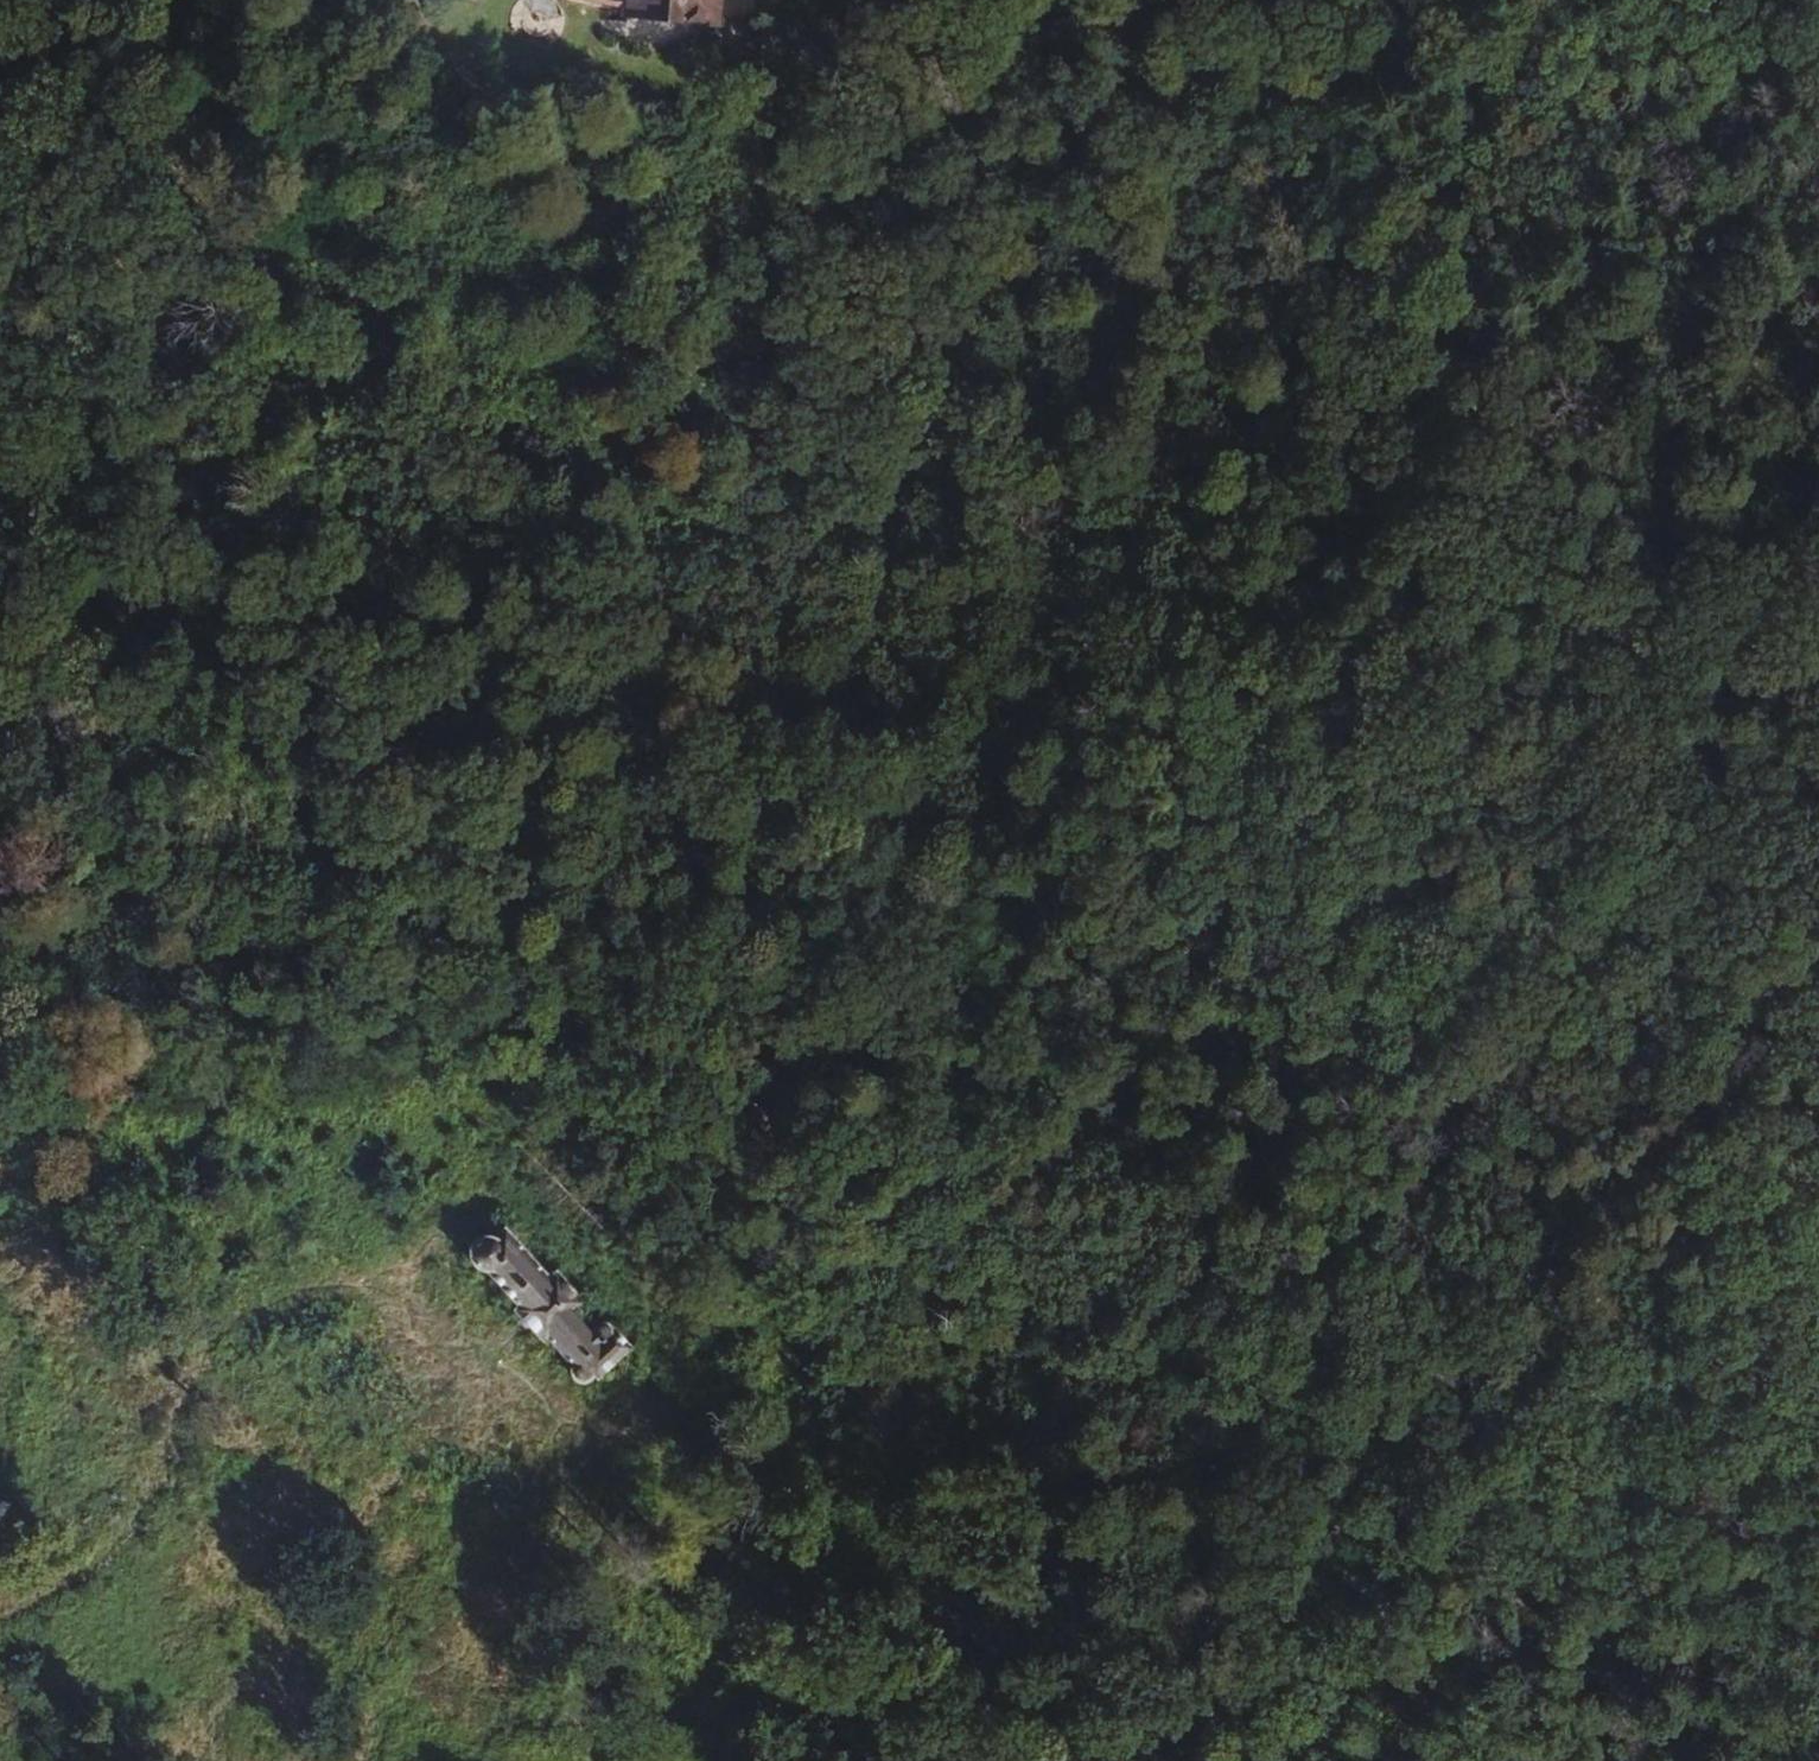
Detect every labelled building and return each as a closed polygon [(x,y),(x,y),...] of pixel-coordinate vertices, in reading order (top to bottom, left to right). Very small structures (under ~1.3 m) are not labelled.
[(520,1303),(516,1307),(542,1336),(547,1333),(574,1361),(573,1366),(573,1370),(573,1372),(575,1376),(578,1378),(581,1379),(584,1379),(588,1378),(591,1376),(595,1373),(598,1377),(616,1360),(620,1364),(631,1353),(613,1334),(613,1330),(612,1327),(611,1324),(609,1321),(606,1319),(602,1319),(598,1319),(596,1321),(593,1323),(578,1307),(581,1302),(553,1273),(549,1276),(505,1229),(500,1233),(495,1232),(491,1231),(487,1232),(482,1233),(478,1235),(475,1239),(473,1243),(471,1247),(471,1252),(471,1256),(472,1259),(475,1263),(478,1266),(481,1268),(485,1270),(491,1271),(520,1303)]
